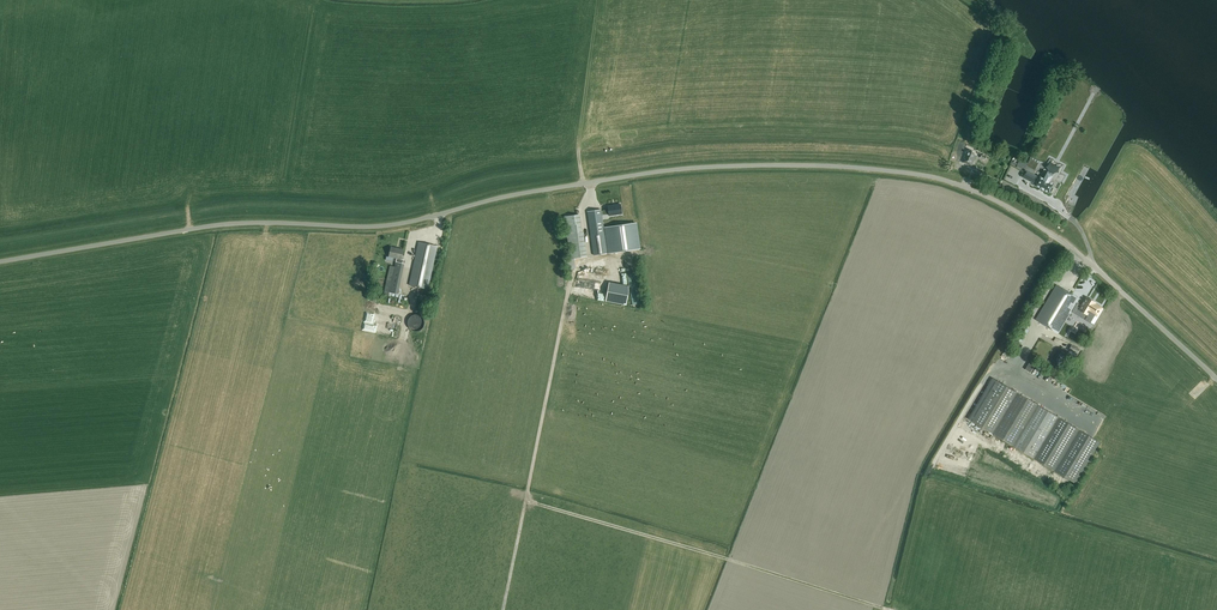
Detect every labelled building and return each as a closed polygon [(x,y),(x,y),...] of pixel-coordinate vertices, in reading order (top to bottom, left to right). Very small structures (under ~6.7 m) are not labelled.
[(975,154),(975,153),(970,150),(969,151),(967,151),(962,162),(972,166),(977,155),(975,154)] [(1026,170),(1023,177),(1035,184),(1036,182),(1037,183),(1036,186),(1050,192),(1050,191),(1052,192),(1054,188),(1052,187),(1054,183),(1050,181),(1054,174),(1047,171),(1044,178),(1041,177),(1040,178),(1026,170)] [(622,213),(620,203),(608,205),(608,209),(601,211),(601,209),(588,211),(594,255),(630,250),(627,228),(604,231),(602,215),(609,214),(609,215),(622,213)] [(583,232),(570,234),(574,258),(587,256),(583,232)] [(428,289),(437,246),(419,242),(409,285),(428,289)] [(403,259),(401,259),(403,250),(403,249),(391,247),(389,256),(397,258),(395,267),(390,266),(384,294),(400,297),(401,290),(399,289),(404,263),(403,263),(403,259)] [(609,282),(605,300),(626,305),(630,286),(609,282)] [(1057,285),(1035,319),(1058,333),(1079,298),(1057,285)] [(1097,309),(1098,307),(1098,305),(1097,304),(1096,303),(1087,297),(1080,310),(1088,315),(1092,309),(1094,310),(1096,310),(1097,309)] [(368,309),(365,327),(377,329),(379,320),(383,321),(384,315),(377,314),(377,310),(368,309)] [(408,321),(408,323),(408,324),(408,325),(409,327),(409,328),(410,329),(412,330),(413,330),(414,331),(415,331),(417,331),(418,331),(420,330),(421,330),(422,329),(423,328),(424,327),(424,325),(425,324),(425,323),(425,321),(424,320),(424,319),(423,317),(422,316),(421,316),(420,315),(418,314),(417,314),(415,314),(414,314),(413,315),(412,316),(410,316),(409,318),(409,319),(408,320),(408,321)] [(1015,338),(1021,342),(1022,342),(1029,330),(1027,328),(1029,324),(1024,321),(1015,338)] [(1041,333),(1040,337),(1055,343),(1058,336),(1054,335),(1053,338),(1041,333)] [(1058,367),(1062,359),(1064,360),(1067,354),(1058,349),(1050,362),(1058,367)] [(1070,350),(1067,354),(1075,359),(1077,355),(1070,350)] [(1033,370),(1036,364),(1027,359),(1024,366),(1033,370)] [(972,421),(995,435),(1075,483),(1100,442),(1059,417),(997,380),(972,421)]
